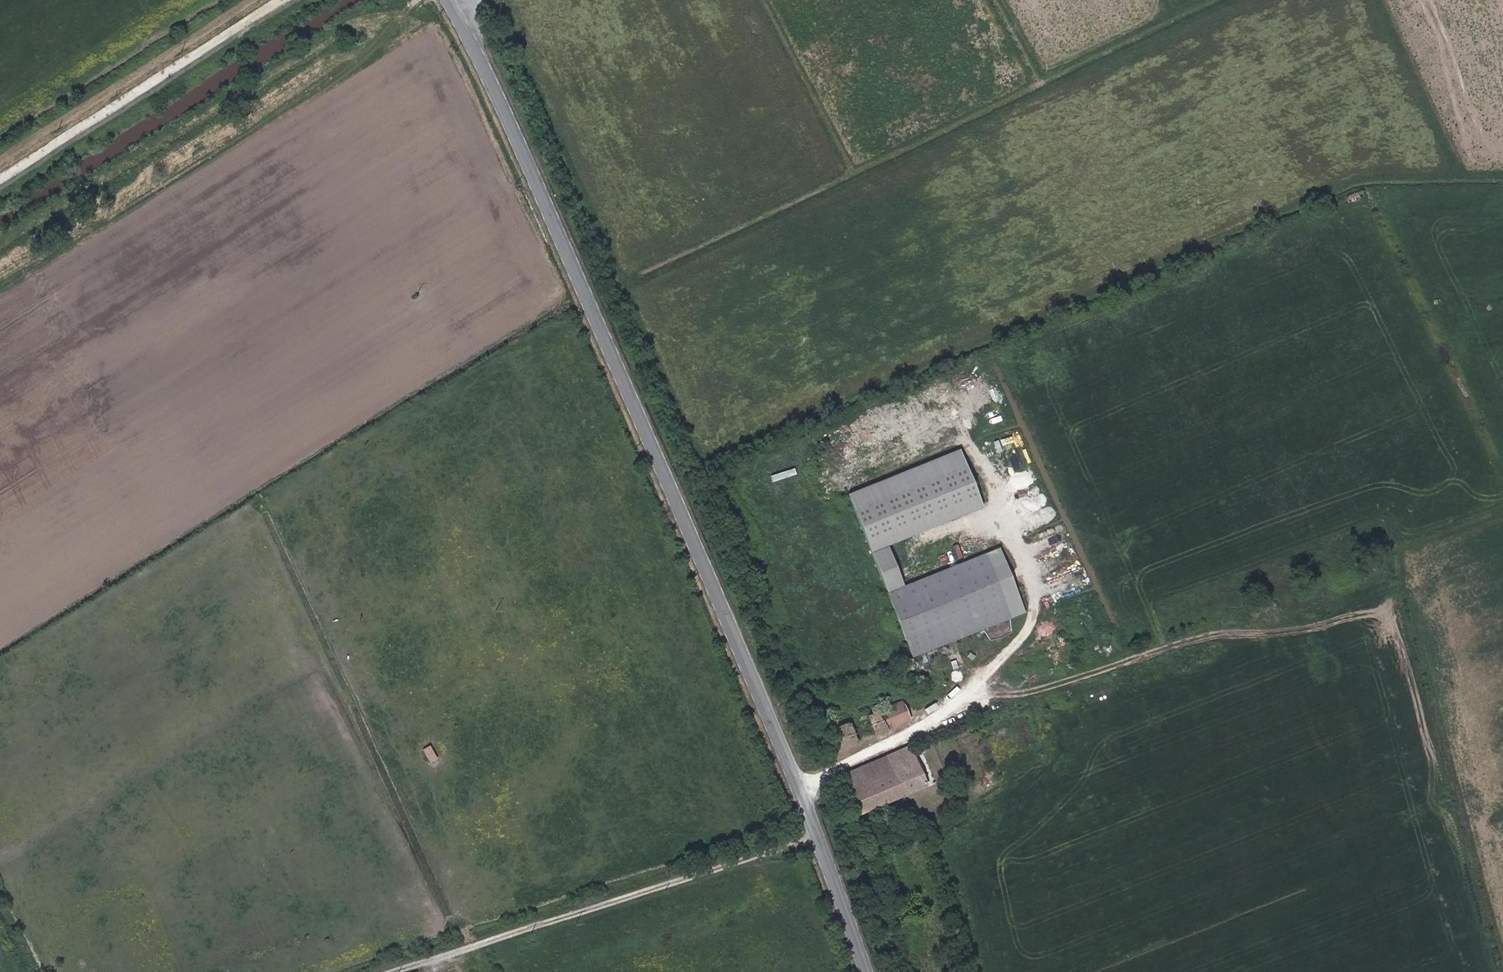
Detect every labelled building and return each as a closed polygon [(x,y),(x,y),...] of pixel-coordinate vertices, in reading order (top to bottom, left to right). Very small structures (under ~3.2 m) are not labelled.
[(1016,482),(1021,463),(1014,461),(1009,480),(1016,482)] [(1006,548),(1000,550),(1006,565),(1012,563),(1006,548)] [(983,553),(886,592),(912,657),(1009,618),(983,553)] [(951,670),(964,665),(962,658),(948,664),(951,670)] [(955,678),(966,674),(963,667),(952,672),(955,678)] [(900,702),(876,712),(884,730),(907,719),(900,702)] [(876,712),(828,733),(835,752),(884,730),(876,712)] [(428,763),(436,760),(429,745),(421,749),(428,763)] [(844,775),(861,813),(924,785),(907,747),(844,775)]
